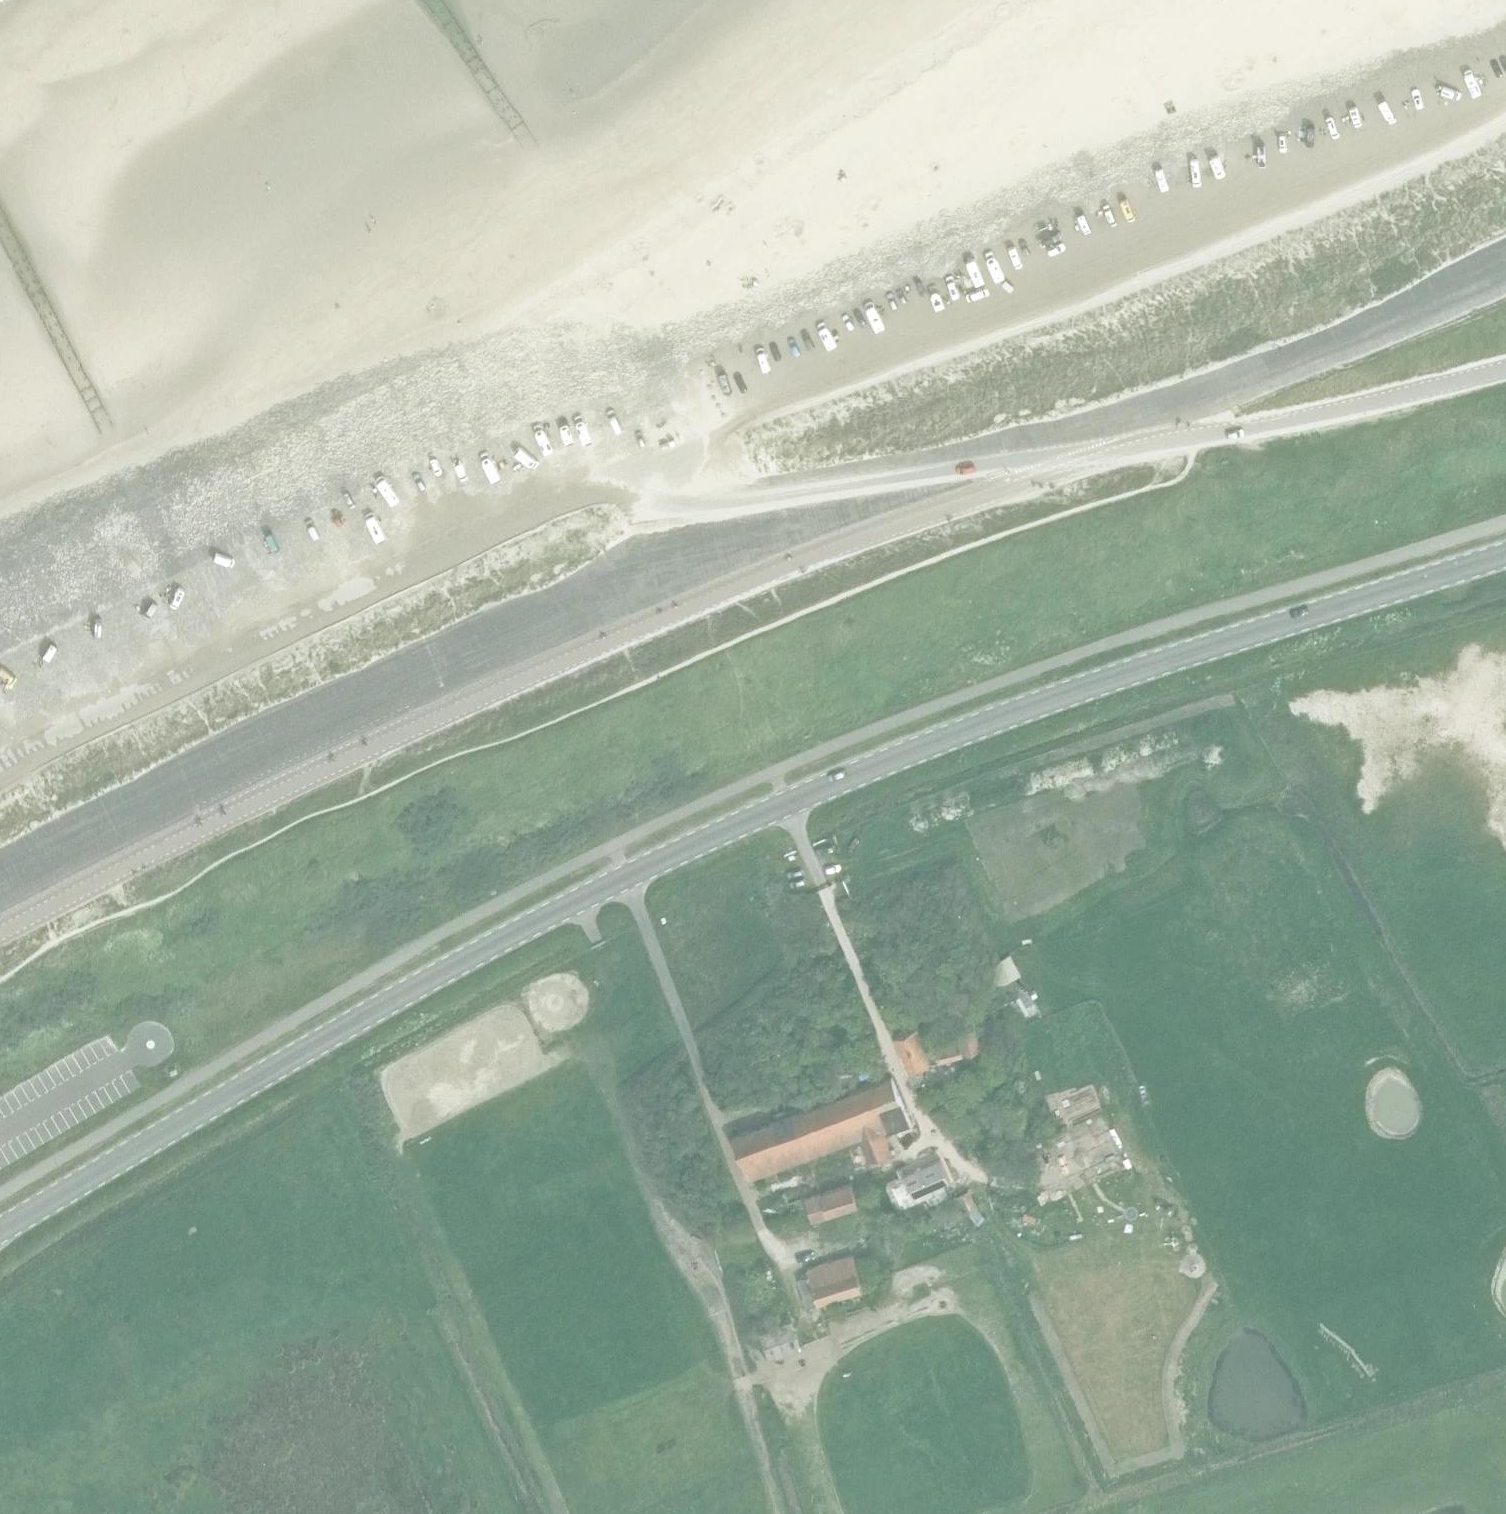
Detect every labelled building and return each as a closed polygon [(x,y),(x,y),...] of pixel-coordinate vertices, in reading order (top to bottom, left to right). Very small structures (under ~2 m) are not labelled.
[(930,1062),(916,1028),(895,1036),(915,1083),(926,1078),(921,1066),(930,1062)] [(981,1049),(975,1028),(959,1032),(961,1038),(936,1045),(941,1061),(981,1049)] [(745,1177),(905,1118),(890,1075),(787,1113),(729,1135),(745,1177)] [(913,1171),(922,1194),(952,1181),(942,1159),(913,1171)] [(809,1219),(855,1206),(848,1184),(817,1193),(816,1190),(802,1194),(809,1219)] [(973,1220),(981,1215),(966,1190),(958,1194),(973,1220)] [(853,1253),(807,1267),(809,1272),(796,1276),(805,1305),(864,1286),(853,1253)]
